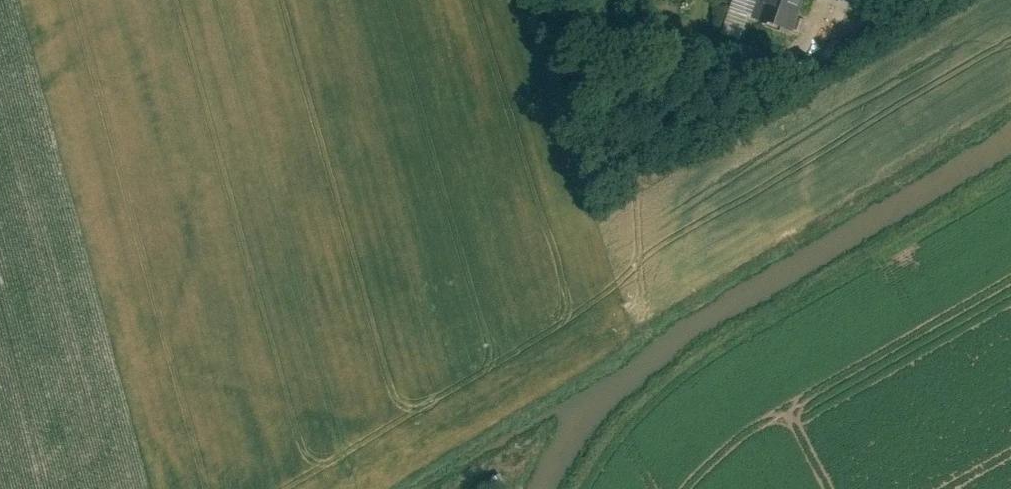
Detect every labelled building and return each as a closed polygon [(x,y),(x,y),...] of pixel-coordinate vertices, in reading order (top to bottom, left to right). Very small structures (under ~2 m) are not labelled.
[(750,0),(728,0),(721,36),(742,40),(750,0)] [(750,20),(786,32),(797,0),(757,0),(750,20)]
